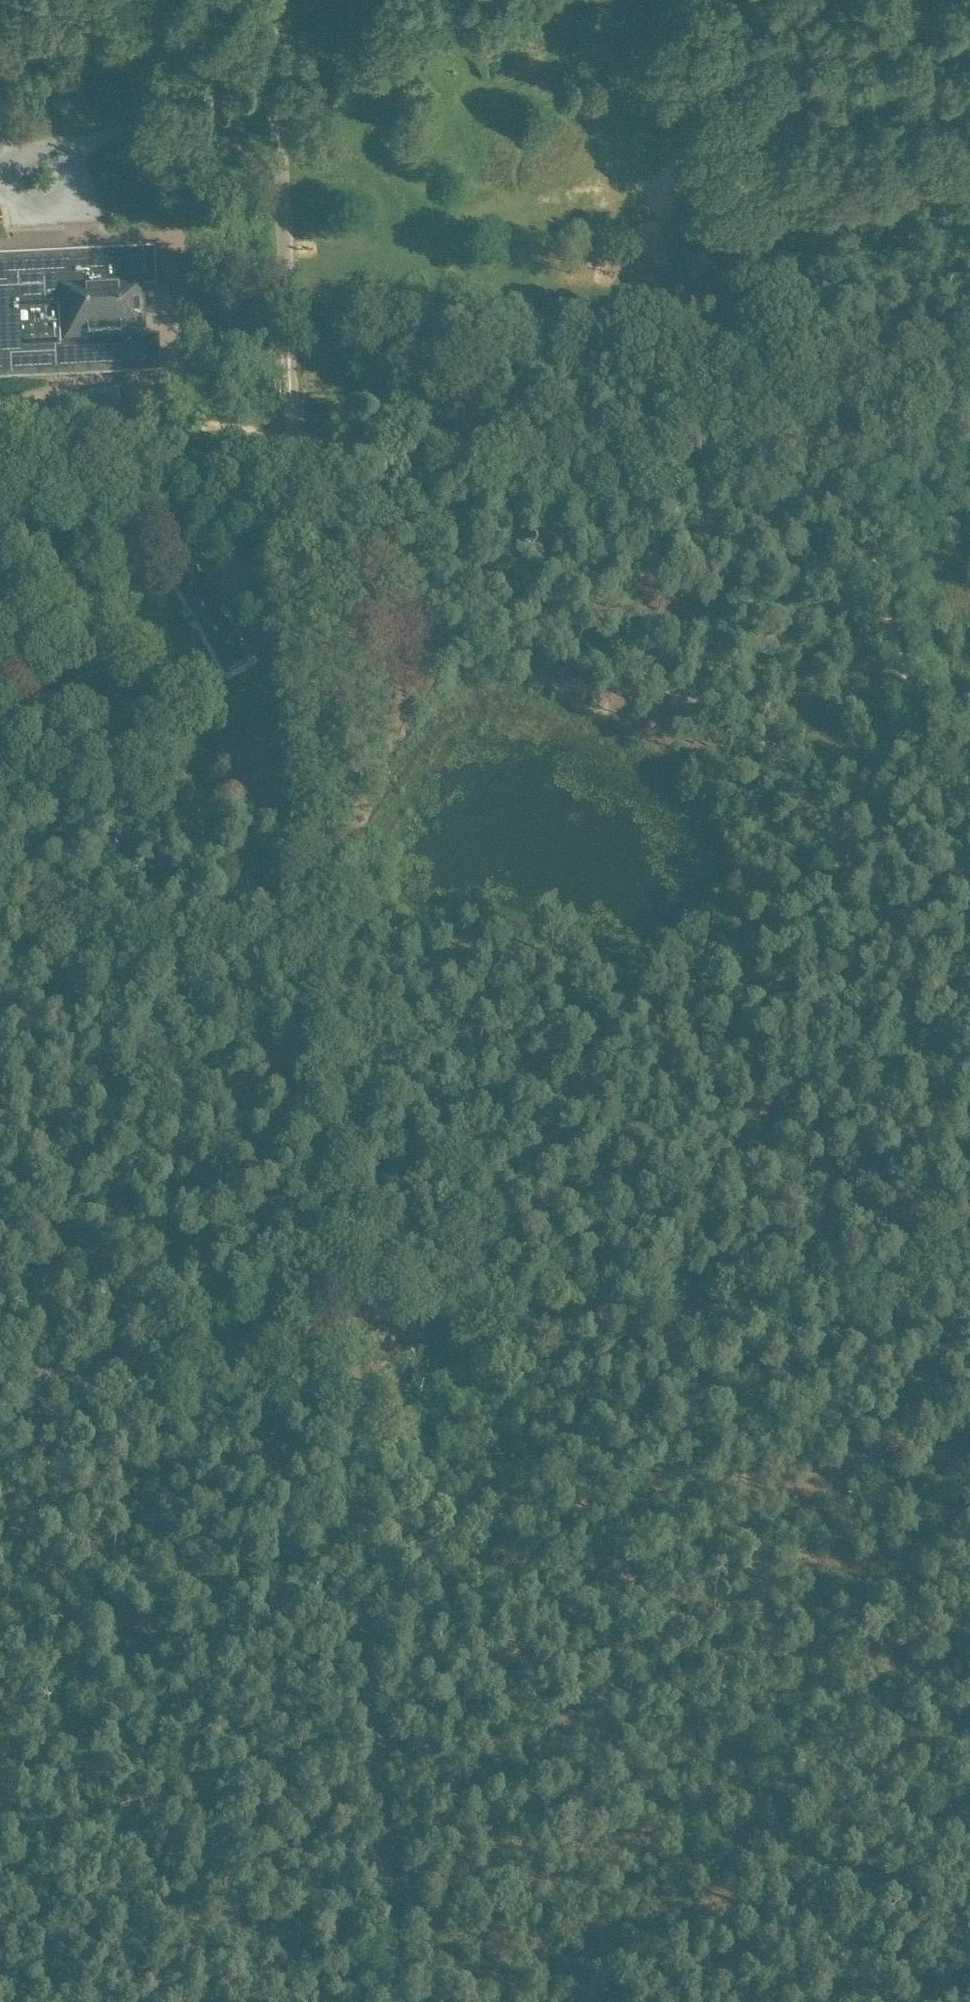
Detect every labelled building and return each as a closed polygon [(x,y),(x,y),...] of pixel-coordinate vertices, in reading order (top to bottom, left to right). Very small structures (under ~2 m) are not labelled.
[(358,97),(342,94),(340,105),(356,107),(358,97)] [(11,236),(0,203),(0,239),(11,236)] [(0,259),(0,378),(73,374),(73,367),(122,365),(122,372),(157,370),(155,337),(144,338),(141,286),(153,285),(151,252),(116,254),(116,261),(68,263),(67,256),(0,259)]
